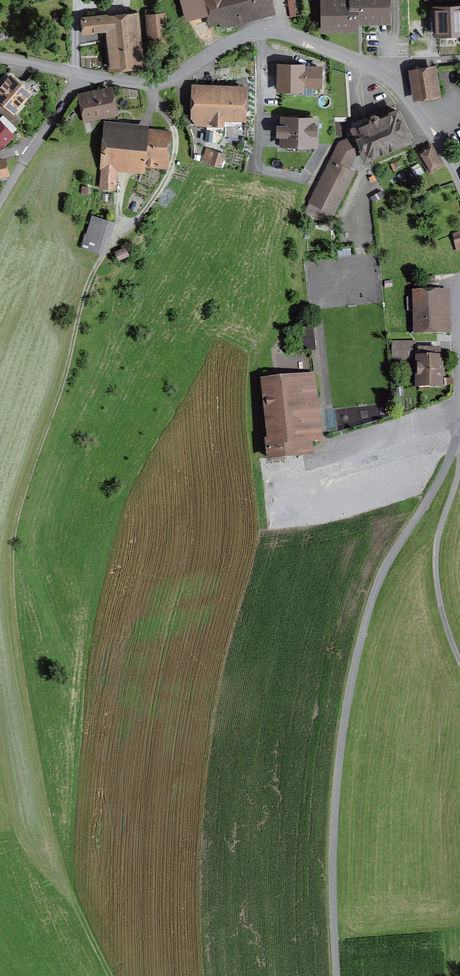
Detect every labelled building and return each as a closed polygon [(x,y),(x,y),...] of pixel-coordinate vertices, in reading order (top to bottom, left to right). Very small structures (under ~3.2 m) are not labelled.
[(208,24),(270,7),(268,0),(184,0),(188,17),(205,12),(208,24)] [(388,16),(388,0),(322,0),(323,29),(355,29),(355,21),(367,21),(367,17),(388,16)] [(166,42),(162,8),(147,10),(147,16),(150,44),(166,42)] [(433,9),(434,19),(438,19),(438,35),(449,35),(449,31),(459,31),(459,8),(433,9)] [(137,62),(132,12),(83,18),(85,31),(98,30),(99,39),(111,37),(113,52),(108,53),(110,66),(137,62)] [(412,67),(417,96),(436,93),(431,64),(412,67)] [(318,67),(280,65),(279,88),(302,89),(302,76),(318,77),(318,67)] [(0,91),(0,97),(17,112),(24,104),(21,101),(28,93),(9,76),(0,86),(0,87),(2,88),(0,91)] [(222,123),(222,115),(242,115),(243,90),(194,89),(194,115),(196,123),(213,124),(213,122),(222,123)] [(94,120),(93,115),(114,110),(110,91),(82,98),(87,122),(94,120)] [(10,119),(15,114),(3,103),(0,107),(0,111),(10,119)] [(362,150),(365,158),(409,139),(396,110),(379,117),(376,112),(368,115),(370,121),(353,129),(355,135),(340,141),(331,159),(330,159),(330,160),(331,160),(310,201),(309,201),(333,214),(333,212),(354,171),(347,167),(353,154),(362,150)] [(283,118),(283,143),(315,144),(316,119),(283,118)] [(10,133),(0,123),(0,143),(10,133)] [(168,136),(106,130),(101,189),(115,190),(117,162),(165,166),(168,136)] [(418,152),(429,171),(442,164),(431,145),(418,152)] [(212,150),(208,163),(219,166),(223,153),(212,150)] [(99,250),(107,220),(92,216),(84,246),(99,250)] [(438,292),(415,293),(416,308),(439,308),(438,292)] [(416,308),(417,331),(440,330),(439,308),(416,308)] [(414,344),(392,343),(391,359),(412,360),(414,344)] [(418,365),(418,384),(440,384),(440,349),(420,349),(420,357),(422,357),(422,365),(418,365)] [(290,354),(293,378),(265,382),(272,441),(268,442),(270,457),(311,452),(309,439),(320,437),(309,352),(290,354)] [(329,493),(344,490),(341,479),(327,482),(329,493)]
